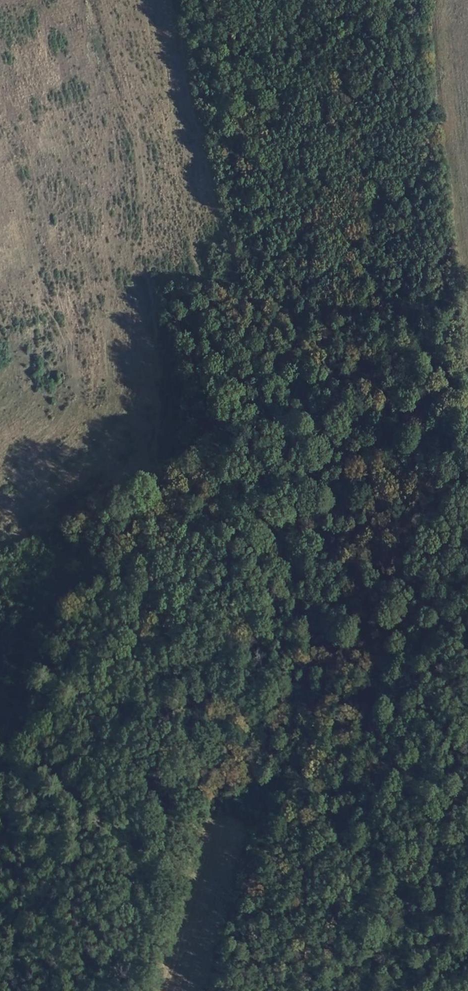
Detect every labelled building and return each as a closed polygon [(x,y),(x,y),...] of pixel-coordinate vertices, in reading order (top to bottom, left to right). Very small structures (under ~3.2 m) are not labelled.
[(376,643),(378,636),(369,636),(365,644),(374,646),(375,642),(376,643)]
